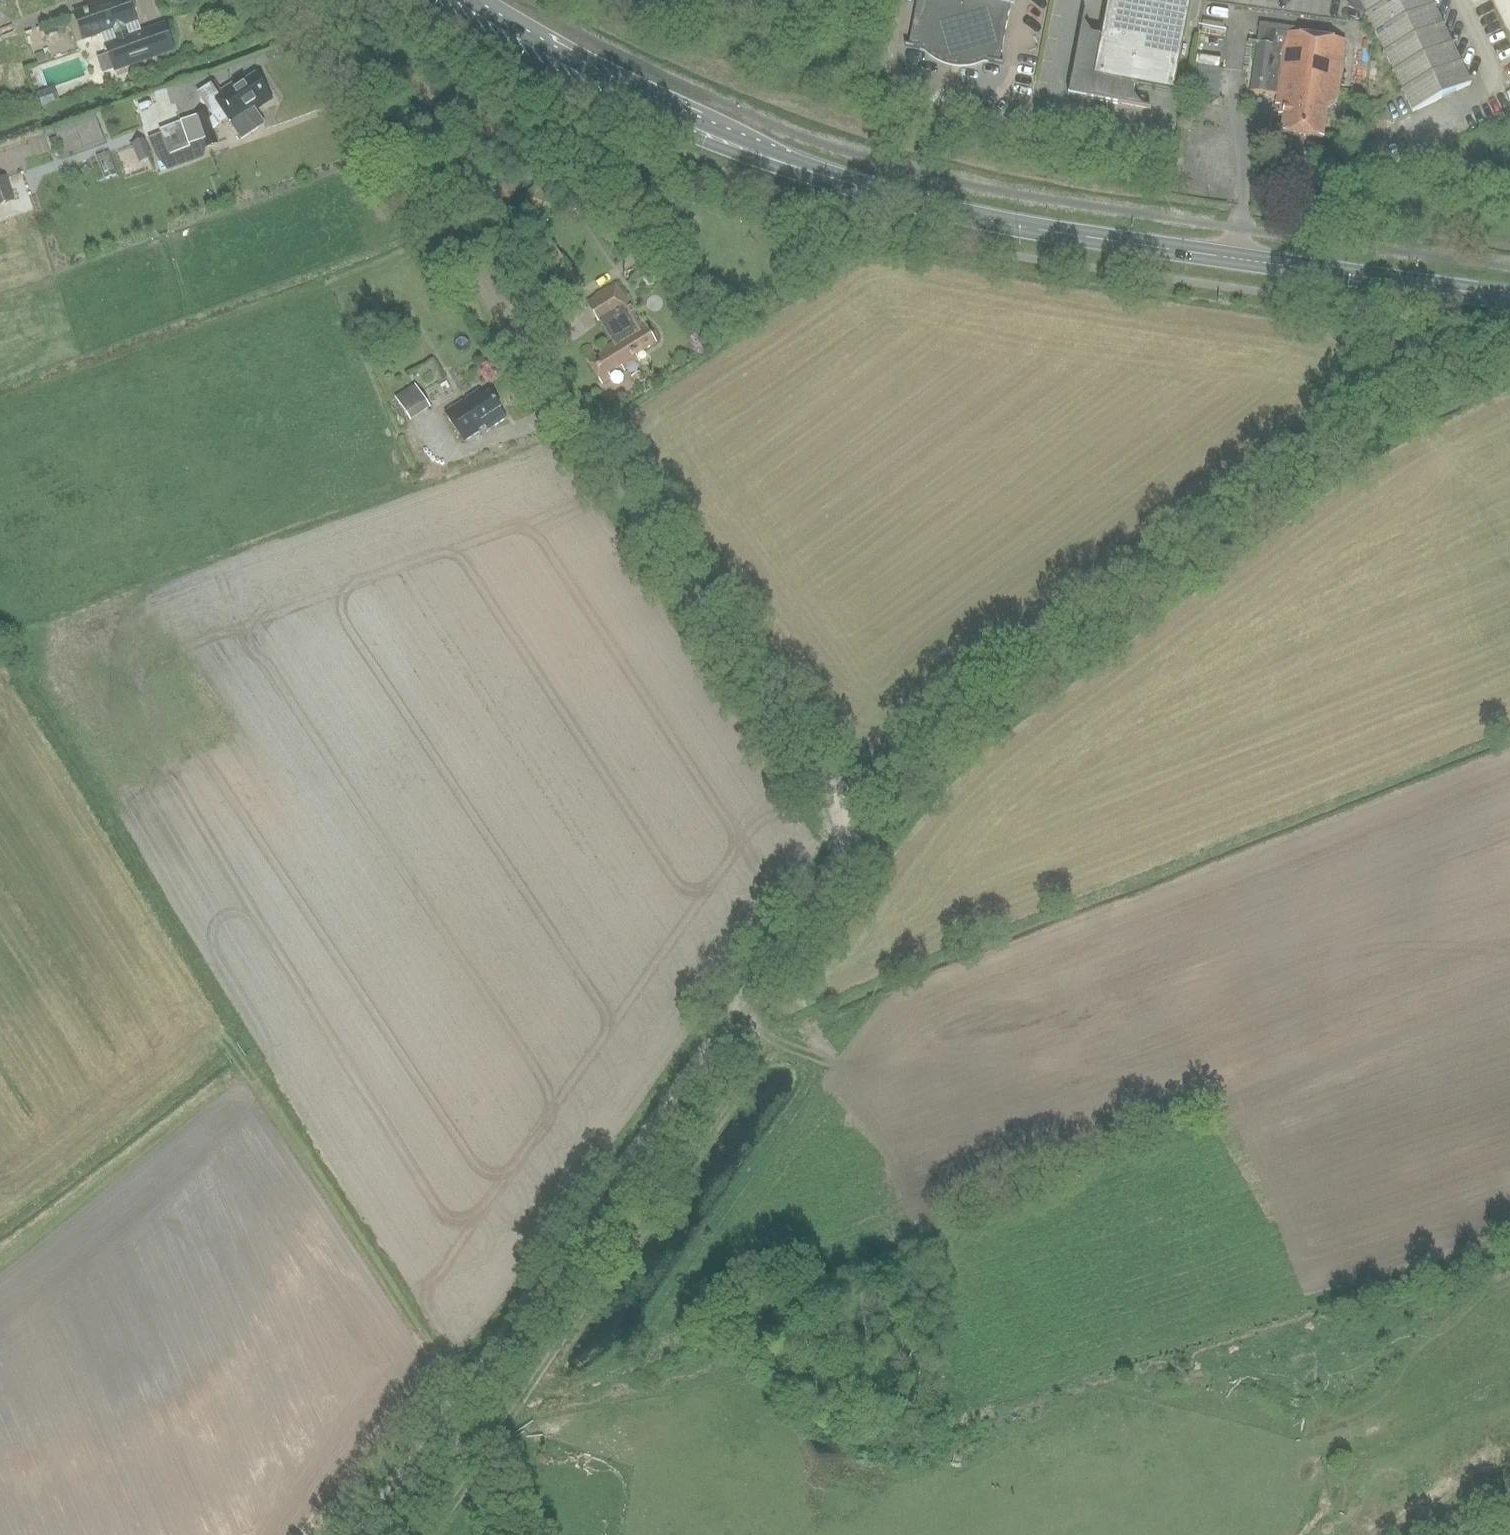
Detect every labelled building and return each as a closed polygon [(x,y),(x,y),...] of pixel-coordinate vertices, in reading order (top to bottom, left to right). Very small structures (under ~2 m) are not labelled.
[(174,49),(166,25),(131,38),(126,24),(137,20),(134,12),(138,11),(135,3),(131,5),(130,0),(118,0),(76,15),(85,39),(113,29),(118,42),(108,46),(116,70),(174,49)] [(910,48),(926,51),(953,68),(985,61),(1000,64),(1012,0),(919,0),(910,48)] [(1192,0),(1110,0),(1103,38),(1093,36),(1085,24),(1087,15),(1085,14),(1070,96),(1152,111),(1152,109),(1142,107),(1134,96),(1136,86),(1174,94),(1192,0)] [(1472,86),(1431,0),(1353,0),(1350,8),(1367,14),(1414,113),(1472,86)] [(1261,25),(1260,30),(1251,91),(1279,95),(1277,106),(1281,106),(1280,116),(1284,117),(1282,133),(1323,139),(1325,125),(1328,108),(1338,102),(1346,42),(1324,39),(1325,34),(1261,25)] [(44,34),(46,42),(54,43),(60,41),(65,36),(63,28),(56,26),(48,29),(44,34)] [(216,128),(229,119),(233,126),(274,99),(257,74),(236,87),(233,83),(220,92),(215,83),(199,93),(215,116),(210,119),(216,128)] [(55,88),(35,95),(41,109),(60,102),(55,88)] [(147,137),(157,161),(190,147),(189,145),(204,139),(207,148),(218,144),(206,110),(196,114),(197,115),(182,120),(160,130),(160,132),(147,137)] [(133,143),(140,163),(152,158),(145,139),(133,143)] [(0,179),(0,206),(16,201),(7,177),(0,179)] [(644,322),(642,324),(616,283),(586,302),(598,321),(600,320),(614,341),(586,359),(602,384),(613,378),(609,373),(621,365),(625,370),(640,361),(636,355),(656,342),(644,322)] [(641,372),(632,377),(638,386),(647,381),(641,372)] [(432,407),(416,384),(396,398),(412,421),(432,407)] [(489,430),(507,417),(500,407),(501,406),(491,392),(485,395),(480,389),(445,413),(465,441),(486,426),(489,430)]
